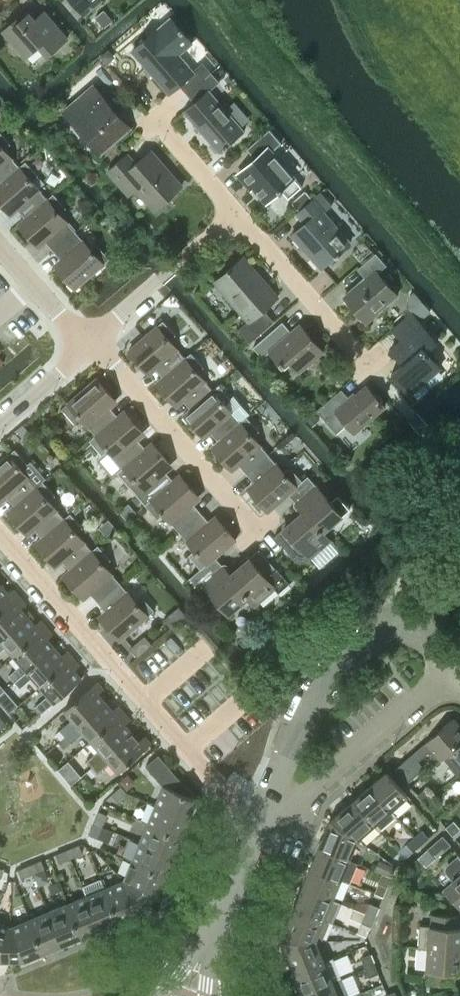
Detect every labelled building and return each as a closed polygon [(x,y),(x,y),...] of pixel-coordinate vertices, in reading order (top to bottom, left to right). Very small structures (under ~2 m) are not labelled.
[(84,14),(101,0),(72,0),(84,14)] [(44,11),(35,19),(27,9),(3,30),(25,56),(39,45),(47,55),(67,37),(44,11)] [(104,9),(95,16),(104,27),(113,19),(104,9)] [(179,53),(191,42),(170,17),(132,50),(169,93),(179,84),(187,93),(205,77),(196,67),(193,70),(179,53)] [(108,48),(100,55),(107,63),(112,59),(112,53),(108,48)] [(209,90),(219,81),(211,72),(205,77),(187,93),(195,102),(185,111),(219,151),(243,130),(209,90)] [(101,152),(129,127),(93,85),(64,110),(101,152)] [(272,151),(281,143),(270,129),(247,149),(256,159),(239,174),(252,189),(254,187),(267,201),(279,190),(281,192),(283,191),(287,196),(288,196),(289,197),(290,196),(291,196),(302,186),(272,151)] [(12,146),(0,131),(0,185),(22,167),(20,166),(7,150),(12,146)] [(156,209),(181,187),(150,151),(136,164),(126,153),(107,170),(129,195),(137,187),(156,209)] [(38,175),(26,161),(20,166),(22,167),(0,185),(0,201),(5,207),(17,208),(25,216),(26,218),(48,198),(48,197),(33,180),(38,175)] [(305,190),(292,202),(298,210),(312,198),(305,190)] [(61,212),(66,207),(54,192),(48,197),(48,198),(26,218),(25,216),(18,222),(33,239),(45,240),(54,250),(76,231),(61,212)] [(325,212),(333,205),(321,192),(297,213),(306,223),(292,234),(322,268),(351,242),(325,212)] [(97,243),(91,248),(76,231),(54,250),(61,257),(60,270),(75,287),(110,258),(97,243)] [(378,272),(387,264),(376,252),(358,268),(365,277),(345,295),(367,321),(397,295),(378,272)] [(263,308),(276,297),(243,258),(215,281),(249,320),(238,329),(250,342),(274,321),(263,308)] [(419,321),(431,311),(414,291),(409,295),(408,313),(409,315),(392,330),(401,340),(390,349),(402,363),(392,372),(411,393),(441,367),(427,351),(437,342),(419,321)] [(170,340),(176,334),(164,320),(129,350),(144,367),(157,368),(164,376),(186,358),(185,357),(170,340)] [(300,371),(323,350),(300,323),(286,335),(278,325),(253,346),(263,357),(270,350),(285,368),(292,362),(300,371)] [(164,376),(157,382),(172,399),(185,400),(192,408),(214,390),(213,389),(198,372),(204,366),(191,352),(185,357),(186,358),(164,376)] [(111,407),(112,395),(97,378),(62,408),(75,422),(81,417),(96,435),(97,436),(119,416),(118,416),(111,407)] [(228,394),(219,384),(213,389),(214,390),(192,408),(186,413),(199,431),(212,431),(219,439),(220,441),(241,422),(241,421),(247,416),(250,413),(232,392),(228,394)] [(354,432),(385,406),(366,384),(350,398),(342,388),(317,409),(336,432),(346,423),(354,432)] [(139,439),(139,427),(125,410),(118,416),(119,416),(97,436),(96,435),(90,440),(103,454),(109,449),(124,467),(125,468),(147,448),(146,447),(139,439)] [(314,412),(305,420),(309,425),(318,418),(314,412)] [(254,436),(260,431),(247,416),(241,421),(241,422),(220,441),(219,439),(212,445),(227,462),(240,463),(248,473),(269,454),(254,436)] [(166,470),(167,458),(153,442),(146,447),(147,448),(125,468),(124,467),(118,472),(130,486),(136,481),(151,498),(152,499),(175,480),(174,479),(166,470)] [(28,463),(16,448),(0,462),(0,495),(8,496),(16,504),(16,505),(38,486),(37,486),(22,469),(28,463)] [(291,467),(285,472),(269,454),(248,473),(255,481),(254,494),(269,511),(289,493),(303,480),(302,480),(291,467)] [(194,503),(195,490),(180,473),(174,479),(175,480),(152,499),(151,498),(145,504),(159,519),(164,513),(180,532),(202,512),(194,503)] [(338,494),(331,501),(308,475),(302,480),(303,480),(289,493),(304,510),(323,531),(350,508),(338,494)] [(50,500),(56,495),(44,481),(37,486),(38,486),(16,505),(16,504),(9,510),(24,528),(37,528),(44,537),(66,518),(65,517),(50,500)] [(129,502),(120,510),(128,519),(137,511),(129,502)] [(323,531),(304,510),(275,534),(298,561),(301,562),(304,562),(307,559),(309,557),(330,540),(323,531)] [(78,532),(84,527),(71,512),(65,517),(66,518),(44,537),(37,543),(52,559),(64,560),(71,568),(72,569),(94,550),(93,550),(78,532)] [(222,521),(210,521),(202,512),(180,532),(196,549),(190,555),(201,568),(202,568),(216,555),(217,556),(237,538),(222,521)] [(106,565),(112,559),(99,544),(93,550),(94,550),(72,569),(71,568),(65,574),(80,591),(92,592),(100,601),(122,582),(106,565)] [(277,568),(278,567),(261,548),(232,573),(231,573),(251,595),(250,596),(257,603),(275,588),(278,592),(290,582),(277,568)] [(232,573),(217,556),(216,555),(202,568),(201,568),(191,577),(212,601),(217,596),(231,612),(250,596),(251,595),(231,573),(232,573)] [(143,594),(137,600),(122,582),(100,601),(108,610),(107,622),(122,639),(156,609),(143,594)] [(8,594),(1,585),(0,586),(0,612),(17,596),(12,590),(8,594)] [(24,604),(17,596),(0,612),(0,639),(27,616),(20,607),(24,604)] [(35,624),(27,616),(0,639),(0,651),(7,646),(14,655),(45,628),(39,621),(35,624)] [(47,639),(51,635),(45,628),(14,655),(22,664),(9,675),(3,680),(9,687),(15,682),(55,647),(47,639)] [(145,635),(131,647),(138,655),(152,643),(145,635)] [(66,652),(62,655),(55,647),(15,682),(20,688),(33,677),(41,685),(71,658),(66,652)] [(74,669),(78,666),(71,658),(41,685),(49,695),(36,706),(42,713),(82,678),(74,669)] [(98,693),(102,690),(96,683),(65,709),(73,719),(60,730),(56,734),(61,739),(65,735),(66,736),(106,701),(98,693)] [(0,694),(0,703),(1,704),(10,696),(5,690),(0,694)] [(116,706),(113,709),(106,701),(66,736),(71,742),(84,731),(92,740),(122,713),(116,706)] [(125,724),(129,721),(122,713),(92,740),(100,749),(87,760),(92,767),(132,732),(125,724)] [(454,717),(406,759),(402,754),(395,761),(399,765),(395,768),(407,782),(424,767),(418,760),(427,752),(435,753),(441,760),(450,753),(449,752),(459,743),(459,725),(454,717)] [(143,737),(139,740),(132,732),(92,767),(98,773),(111,762),(119,771),(150,745),(143,737)] [(449,752),(450,753),(459,765),(459,743),(449,752)] [(186,795),(189,789),(158,754),(146,765),(163,785),(156,804),(188,819),(197,799),(186,795)] [(66,764),(59,770),(64,776),(70,770),(66,764)] [(92,767),(87,771),(93,778),(98,773),(92,767)] [(391,809),(408,795),(386,771),(370,785),(391,809)] [(117,800),(127,792),(122,785),(112,793),(117,800)] [(396,815),(391,809),(370,785),(353,799),(375,824),(380,829),(396,815)] [(424,802),(432,795),(425,787),(417,794),(424,802)] [(430,809),(438,802),(432,795),(424,802),(430,809)] [(358,838),(375,824),(353,799),(331,819),(358,838)] [(181,837),(188,819),(156,804),(148,823),(181,837)] [(102,826),(107,814),(98,811),(94,822),(102,826)] [(349,859),(358,838),(331,819),(319,847),(349,859)] [(459,829),(459,828),(454,820),(446,827),(453,835),(459,829)] [(102,827),(102,826),(94,822),(89,835),(97,838),(97,837),(104,840),(108,830),(102,827)] [(173,856),(181,837),(148,823),(140,842),(173,856)] [(421,844),(429,837),(422,829),(414,836),(421,844)] [(435,857),(450,844),(442,835),(427,848),(435,857)] [(413,850),(421,844),(414,836),(407,843),(413,850)] [(165,875),(173,856),(140,842),(132,861),(165,875)] [(71,858),(82,853),(79,845),(67,849),(71,858)] [(358,862),(349,859),(319,847),(311,866),(341,879),(349,882),(358,862)] [(59,863),(71,858),(67,849),(55,854),(59,863)] [(459,855),(448,864),(448,871),(454,878),(451,880),(452,881),(443,889),(459,908),(459,855)] [(395,866),(379,859),(375,869),(382,872),(391,876),(394,870),(395,866)] [(33,873),(45,868),(41,860),(29,865),(33,873)] [(156,895),(165,875),(132,861),(124,879),(147,903),(156,895)] [(21,878),(33,873),(29,865),(17,870),(21,878)] [(333,898),(341,879),(311,866),(303,886),(333,899),(333,898)] [(387,886),(391,876),(382,872),(378,882),(387,886)] [(105,887),(102,878),(83,886),(86,895),(100,928),(119,921),(105,887)] [(135,914),(147,903),(124,879),(105,887),(119,921),(135,914)] [(333,898),(333,899),(303,886),(294,906),(329,921),(332,922),(341,902),(333,898)] [(81,936),(100,928),(86,895),(67,903),(81,936)] [(375,916),(379,906),(369,902),(365,912),(375,916)] [(63,944),(81,936),(67,903),(49,911),(63,944)] [(322,940),(329,921),(294,906),(281,939),(316,939),(322,940)] [(43,952),(63,944),(49,911),(30,918),(43,952)] [(370,926),(375,916),(365,912),(361,922),(370,926)] [(459,915),(432,913),(431,925),(420,925),(419,947),(428,947),(459,950),(459,927),(458,927),(459,915)] [(24,960),(43,952),(30,918),(11,926),(10,960),(24,960)] [(10,927),(0,922),(0,959),(10,960),(11,926),(10,927)] [(294,972),(324,960),(329,958),(322,940),(316,939),(281,939),(294,972)] [(428,947),(426,969),(428,969),(427,981),(454,984),(455,972),(459,972),(459,950),(428,947)] [(365,967),(375,963),(371,953),(361,957),(365,967)] [(303,993),(341,977),(333,957),(324,960),(294,972),(303,993)] [(369,977),(379,973),(375,963),(365,967),(369,977)] [(341,977),(303,993),(304,995),(349,995),(341,977)]
